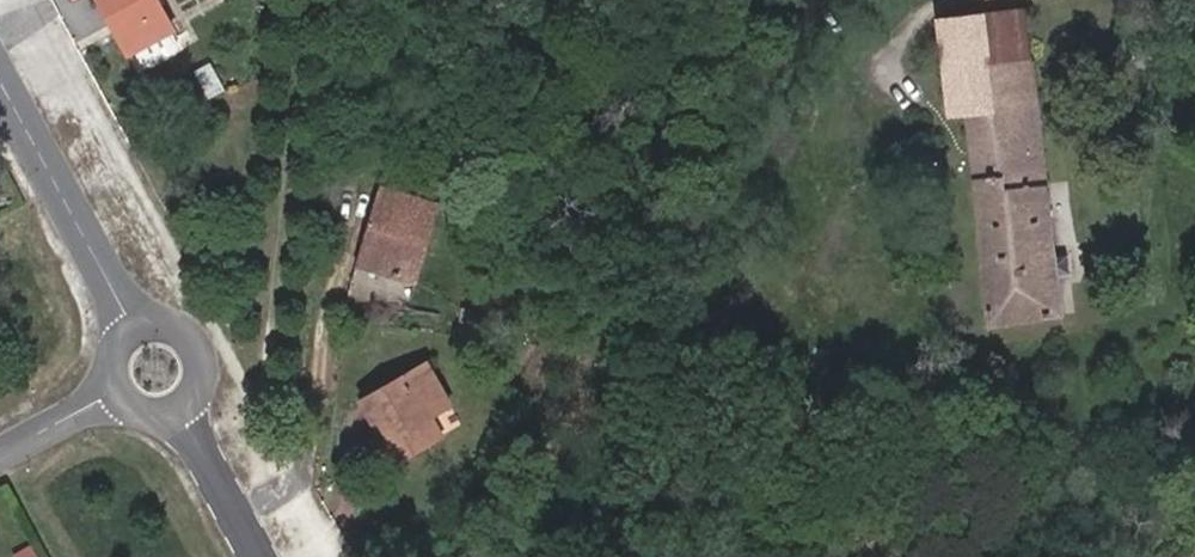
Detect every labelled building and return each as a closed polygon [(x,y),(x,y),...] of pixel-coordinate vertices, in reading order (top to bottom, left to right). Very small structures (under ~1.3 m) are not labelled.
[(106,9),(113,6),(129,37),(133,35),(170,15),(161,0),(101,0),(106,9)] [(113,6),(106,9),(123,41),(129,37),(113,6)] [(1024,10),(936,15),(947,115),(962,115),(987,321),(1060,313),(1024,10)] [(141,49),(148,51),(173,37),(175,30),(168,17),(133,35),(141,49)] [(435,199),(378,185),(358,260),(415,275),(435,199)] [(420,423),(432,416),(451,405),(429,365),(362,403),(373,424),(378,421),(388,438),(379,443),(392,465),(431,443),(420,423)] [(420,423),(431,443),(442,438),(432,416),(420,423)] [(29,546),(13,554),(15,556),(35,556),(29,546)]
